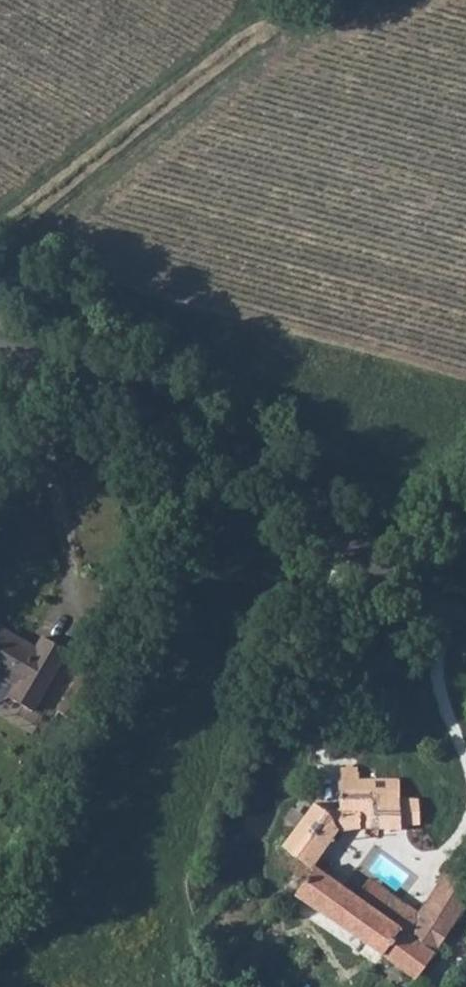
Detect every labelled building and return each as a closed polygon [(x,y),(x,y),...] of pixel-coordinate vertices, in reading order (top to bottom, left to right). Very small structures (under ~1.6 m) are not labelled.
[(14,683),(6,697),(31,712),(65,654),(41,638),(34,649),(0,630),(0,675),(14,683)] [(343,766),(337,766),(338,812),(359,815),(359,826),(397,829),(397,822),(418,823),(418,799),(396,797),(396,781),(382,781),(382,771),(358,771),(358,767),(353,766),(350,763),(343,763),(343,766)] [(294,873),(302,877),(312,865),(325,849),(336,830),(329,814),(315,803),(283,847),(301,860),(294,873)] [(300,879),(294,891),(414,978),(447,930),(417,909),(414,910),(404,903),(391,922),(354,896),(312,865),(302,877),(300,879)] [(417,909),(447,930),(465,902),(465,882),(445,870),(417,909)] [(368,877),(354,896),(391,922),(404,903),(368,877)]
